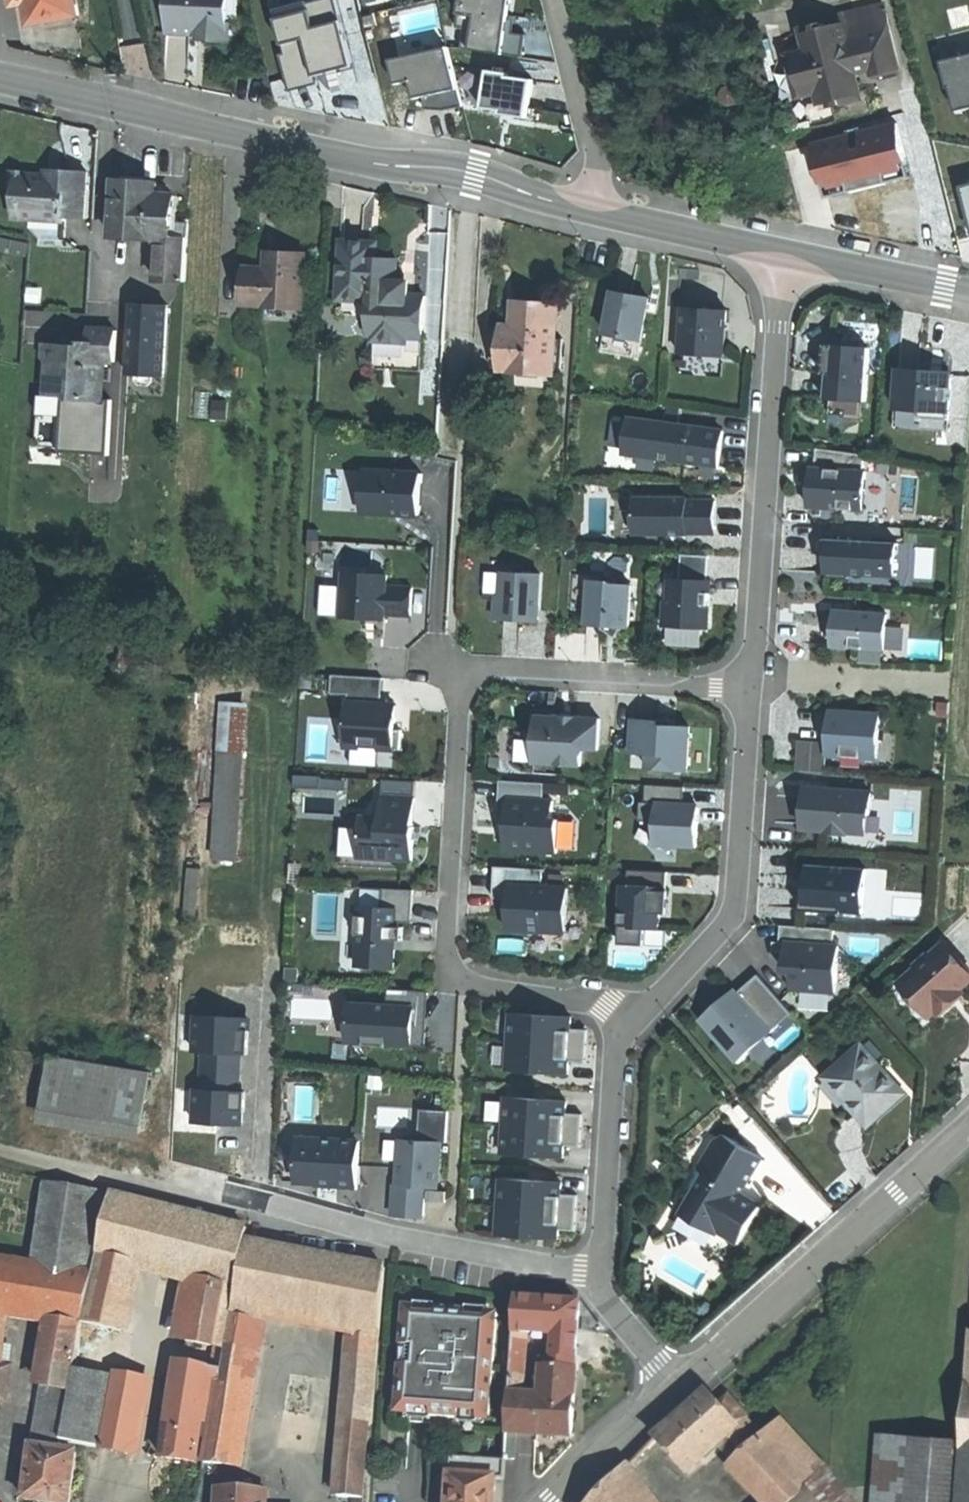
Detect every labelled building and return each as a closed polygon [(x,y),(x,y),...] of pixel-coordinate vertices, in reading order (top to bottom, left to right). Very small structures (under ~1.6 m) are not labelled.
[(13,4),(26,2),(29,23),(53,19),(78,14),(75,0),(12,0),(13,4)] [(229,0),(168,0),(166,33),(192,35),(193,27),(199,27),(206,28),(205,40),(235,42),(236,23),(227,23),(229,0)] [(323,74),(366,65),(352,0),(276,0),(286,47),(316,40),(323,74)] [(512,0),(464,0),(460,28),(467,28),(464,49),(505,54),(512,0)] [(846,48),(889,38),(883,16),(841,26),(842,32),(846,48)] [(898,76),(889,38),(846,48),(842,32),(825,36),(824,32),(799,38),(804,59),(786,64),(796,106),(815,101),(818,114),(828,111),(829,115),(860,107),(854,83),(869,79),(870,83),(884,80),(898,76)] [(129,69),(151,66),(148,41),(126,44),(129,69)] [(470,101),(463,46),(392,56),(396,79),(427,75),(431,106),(470,101)] [(946,62),(952,89),(956,88),(962,112),(968,110),(968,57),(946,62)] [(487,70),(487,108),(543,108),(543,70),(487,70)] [(833,189),(933,164),(920,114),(821,139),(833,189)] [(83,220),(83,171),(55,171),(55,176),(41,176),(19,176),(19,170),(6,169),(6,190),(13,200),(13,223),(63,223),(63,220),(83,220)] [(167,240),(168,224),(170,198),(150,197),(151,184),(133,183),(110,182),(106,238),(153,241),(167,242),(167,240)] [(167,240),(183,241),(184,225),(168,224),(167,240)] [(183,241),(167,240),(167,242),(153,241),(150,282),(180,284),(183,241)] [(419,344),(422,301),(406,300),(406,296),(402,291),(398,286),(392,286),(394,263),(372,262),(373,248),(359,247),(339,246),(336,304),(368,306),(365,340),(370,341),(370,346),(404,348),(404,343),(419,344)] [(268,271),(263,271),(241,269),(239,307),(262,308),(295,310),(298,310),(301,257),(283,256),(269,255),(268,271)] [(625,295),(609,292),(598,351),(629,357),(631,345),(636,346),(645,298),(625,295)] [(497,371),(549,374),(551,339),(552,306),(530,305),(510,304),(509,328),(499,328),(497,371)] [(124,377),(158,379),(163,309),(128,307),(124,377)] [(295,321),(295,310),(262,308),(261,319),(295,321)] [(721,311),(679,309),(677,354),(719,356),(720,332),(721,311)] [(111,331),(83,329),(82,336),(82,343),(69,342),(52,341),(51,346),(36,346),(35,359),(41,365),(41,366),(68,368),(66,397),(66,401),(96,403),(98,363),(109,363),(111,331)] [(551,339),(549,374),(557,374),(559,340),(551,339)] [(861,401),(865,348),(821,345),(820,359),(819,374),(823,374),(821,399),(861,401)] [(40,396),(66,397),(68,368),(41,366),(40,396)] [(924,372),(895,370),(892,408),(917,410),(916,417),(945,419),(948,374),(924,372)] [(717,450),(719,432),(685,428),(685,430),(677,429),(676,426),(625,420),(621,454),(672,461),(672,460),(680,461),(680,463),(714,467),(717,450)] [(861,456),(813,450),(810,469),(808,469),(807,483),(806,507),(859,510),(862,473),(860,472),(861,456)] [(416,475),(360,473),(358,513),(414,516),(416,475)] [(684,499),(631,499),(631,535),(684,535),(684,529),(711,529),(711,515),(711,502),(684,501),(684,499)] [(894,544),(822,540),(822,541),(826,541),(825,555),(824,578),(844,579),(844,573),(890,576),(892,544),(894,545),(894,544)] [(705,601),(706,582),(703,581),(704,556),(677,555),(676,580),(667,580),(665,602),(661,602),(659,626),(704,629),(705,601)] [(383,576),(341,573),(338,618),(381,621),(381,615),(407,616),(408,602),(408,589),(383,588),(383,576)] [(537,575),(500,573),(499,596),(493,596),(492,620),(515,621),(535,622),(537,575)] [(584,611),(586,581),(586,576),(570,575),(568,610),(584,611)] [(607,582),(586,581),(584,611),(583,626),(604,627),(615,634),(619,629),(626,629),(628,587),(607,585),(607,582)] [(837,611),(830,611),(829,628),(828,646),(881,650),(883,615),(837,612),(837,611)] [(379,679),(328,676),(327,695),(344,696),(342,747),(397,751),(398,731),(391,731),(392,720),(393,707),(383,706),(384,700),(378,700),(379,679)] [(220,699),(220,857),(253,857),(253,699),(220,699)] [(880,712),(828,709),(827,742),(826,755),(878,757),(880,712)] [(530,717),(529,734),(512,733),(511,748),(510,763),(578,766),(579,750),(595,751),(597,720),(552,717),(552,718),(530,717)] [(643,765),(687,767),(689,726),(632,723),(630,749),(644,750),(643,765)] [(797,740),(795,769),(825,770),(826,755),(827,742),(797,740)] [(541,784),(496,782),(495,815),(503,816),(503,831),(502,851),(553,853),(555,820),(549,820),(550,802),(540,801),(541,784)] [(872,831),(874,794),(805,791),(804,828),(872,831)] [(378,820),(358,818),(356,857),(409,860),(410,844),(411,828),(409,828),(411,800),(379,798),(378,820)] [(655,845),(697,846),(698,809),(656,808),(655,845)] [(863,865),(805,862),(803,907),(861,910),(863,865)] [(540,870),(492,868),(490,898),(506,899),(505,931),(538,932),(562,933),(564,888),(539,887),(540,870)] [(620,942),(645,943),(646,913),(664,913),(665,886),(622,885),(620,942)] [(357,916),(352,916),(351,935),(356,935),(355,967),(391,969),(392,941),(399,941),(400,936),(400,928),(396,927),(396,923),(408,923),(410,890),(381,889),(380,909),(357,907),(357,916)] [(788,964),(786,989),(830,992),(835,946),(830,946),(831,930),(777,926),(776,942),(770,942),(769,951),(785,952),(784,964),(788,964)] [(901,978),(931,1012),(933,1010),(936,1014),(949,1002),(946,999),(957,989),(968,978),(968,974),(942,942),(929,954),(927,952),(912,965),(913,967),(901,978)] [(789,1014),(755,975),(734,993),(731,990),(717,1003),(697,1020),(734,1062),(789,1014)] [(946,999),(949,1002),(955,997),(960,993),(957,989),(946,999)] [(385,1006),(342,1004),(341,1021),(346,1021),(345,1043),(362,1044),(362,1046),(384,1047),(384,1045),(423,1048),(423,1033),(417,1033),(419,993),(426,993),(426,992),(385,990),(385,1006)] [(426,993),(419,993),(417,1033),(423,1033),(425,1005),(426,993)] [(568,1018),(507,1014),(503,1070),(565,1074),(566,1062),(582,1063),(584,1030),(568,1030),(568,1018)] [(241,1054),(247,1054),(249,1019),(195,1016),(193,1052),(201,1052),(241,1054)] [(884,1110),(900,1095),(858,1048),(827,1076),(851,1103),(852,1113),(865,1127),(884,1110)] [(241,1054),(201,1052),(199,1087),(240,1089),(241,1054)] [(153,1135),(163,1067),(59,1053),(49,1120),(153,1135)] [(194,1087),(193,1122),(243,1125),(245,1089),(240,1089),(199,1087),(194,1087)] [(563,1102),(502,1099),(499,1156),(561,1158),(562,1147),(577,1148),(579,1115),(563,1114),(563,1102)] [(739,1193),(760,1159),(722,1136),(710,1141),(682,1189),(689,1194),(678,1214),(713,1235),(714,1232),(735,1245),(747,1224),(759,1205),(739,1193)] [(356,1143),(296,1139),(294,1181),(323,1183),(335,1184),(334,1189),(354,1190),(356,1143)] [(437,1143),(398,1140),(395,1186),(392,1185),(390,1216),(410,1218),(420,1218),(422,1188),(434,1189),(437,1143)] [(497,1179),(494,1235),(555,1239),(556,1230),(572,1231),(574,1196),(558,1195),(559,1183),(497,1179)] [(443,1193),(433,1192),(432,1202),(443,1203),(443,1193)] [(111,1195),(98,1252),(136,1262),(214,1282),(238,1288),(246,1242),(249,1229),(111,1195)] [(365,1499),(371,1424),(374,1424),(386,1267),(246,1242),(238,1288),(236,1303),(353,1325),(350,1353),(347,1389),(338,1496),(365,1499)] [(136,1262),(98,1252),(93,1274),(83,1323),(122,1331),(136,1262)] [(31,1265),(0,1260),(0,1308),(24,1312),(31,1265)] [(93,1274),(31,1265),(24,1312),(24,1314),(53,1318),(83,1323),(93,1274)] [(236,1303),(238,1288),(214,1282),(205,1296),(236,1303)] [(234,1315),(236,1303),(205,1296),(194,1314),(233,1321),(234,1315)] [(514,1299),(512,1338),(524,1338),(551,1340),(551,1333),(576,1335),(578,1303),(514,1299)] [(461,1412),(491,1414),(498,1320),(467,1318),(468,1311),(436,1309),(435,1316),(404,1314),(398,1407),(419,1409),(433,1410),(432,1417),(461,1419),(461,1412)] [(2,1364),(9,1311),(0,1310),(0,1364),(2,1364)] [(229,1345),(233,1321),(194,1314),(188,1341),(228,1349),(229,1345)] [(229,1345),(257,1351),(261,1319),(234,1315),(233,1321),(229,1345)] [(74,1371),(83,1323),(53,1318),(41,1384),(47,1386),(71,1390),(74,1371)] [(551,1333),(551,1340),(548,1385),(562,1386),(573,1386),(576,1335),(551,1333)] [(520,1378),(524,1338),(512,1338),(509,1398),(515,1398),(520,1378)] [(257,1351),(229,1345),(228,1349),(224,1369),(222,1383),(217,1382),(204,1462),(234,1464),(246,1389),(251,1389),(257,1351)] [(208,1424),(209,1424),(215,1382),(217,1382),(222,1383),(224,1369),(179,1362),(170,1421),(165,1457),(197,1462),(200,1438),(205,1439),(208,1424)] [(62,1443),(104,1448),(115,1379),(74,1371),(71,1390),(65,1428),(62,1436),(62,1443)] [(115,1379),(104,1448),(127,1451),(139,1382),(116,1377),(115,1379)] [(65,1428),(71,1390),(47,1386),(40,1423),(65,1428)] [(561,1401),(572,1402),(573,1386),(562,1386),(561,1401)] [(722,1441),(735,1430),(715,1408),(704,1396),(678,1419),(655,1440),(685,1474),(722,1441)] [(534,1400),(515,1398),(509,1398),(507,1435),(514,1436),(532,1437),(534,1400)] [(715,1408),(735,1430),(746,1420),(726,1398),(715,1408)] [(570,1439),(572,1402),(561,1401),(534,1400),(532,1437),(550,1438),(570,1439)] [(788,1472),(807,1495),(827,1478),(780,1424),(760,1441),(777,1460),(788,1472)] [(739,1460),(760,1441),(757,1437),(753,1440),(750,1437),(745,1441),(735,1430),(722,1441),(739,1460)] [(43,1449),(61,1451),(62,1443),(62,1436),(44,1434),(43,1449)] [(877,1434),(872,1501),(956,1501),(961,1441),(877,1434)] [(513,1462),(514,1436),(507,1435),(505,1462),(513,1462)] [(807,1495),(788,1472),(769,1489),(758,1477),(777,1460),(760,1441),(739,1460),(732,1466),(764,1501),(799,1501),(807,1495)] [(61,1451),(43,1449),(32,1447),(25,1500),(43,1501),(71,1501),(77,1453),(61,1451)] [(962,1448),(959,1501),(968,1501),(968,1449),(962,1448)] [(505,1466),(506,1463),(454,1460),(453,1476),(488,1478),(489,1465),(505,1466)] [(769,1489),(788,1472),(777,1460),(758,1477),(769,1489)] [(488,1478),(496,1479),(504,1479),(505,1466),(489,1465),(488,1478)] [(488,1478),(453,1476),(451,1476),(449,1501),(494,1501),(496,1479),(488,1478)] [(614,1482),(595,1501),(630,1501),(614,1482)] [(268,1491),(239,1489),(220,1488),(219,1501),(267,1501),(268,1491)]
